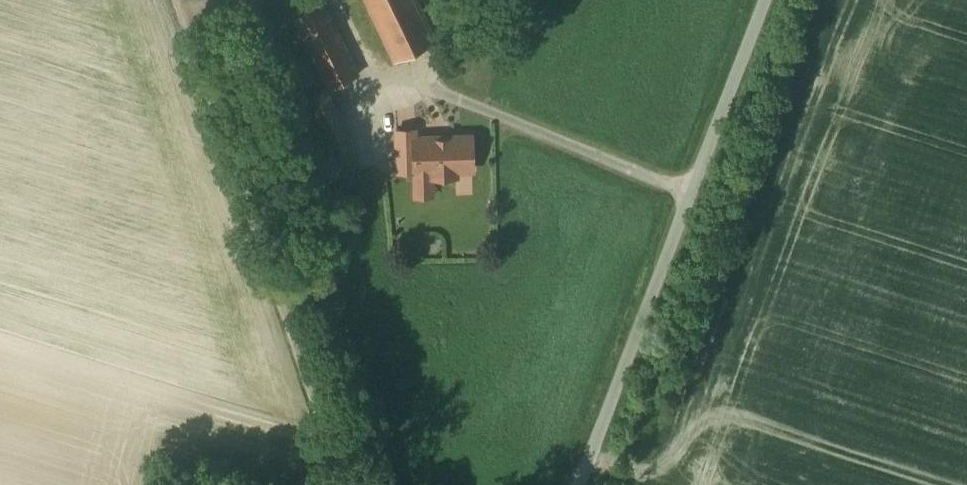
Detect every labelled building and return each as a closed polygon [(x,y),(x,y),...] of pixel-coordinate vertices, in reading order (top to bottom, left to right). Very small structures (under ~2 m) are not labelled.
[(285,3),(323,78),(358,61),(328,0),(292,0),(285,3)] [(391,51),(435,30),(421,0),(367,0),(391,51)] [(413,138),(415,138),(415,129),(396,130),(397,172),(414,171),(413,138)] [(413,138),(414,171),(430,171),(430,176),(456,175),(456,170),(472,170),(471,136),(415,138),(413,138)]
